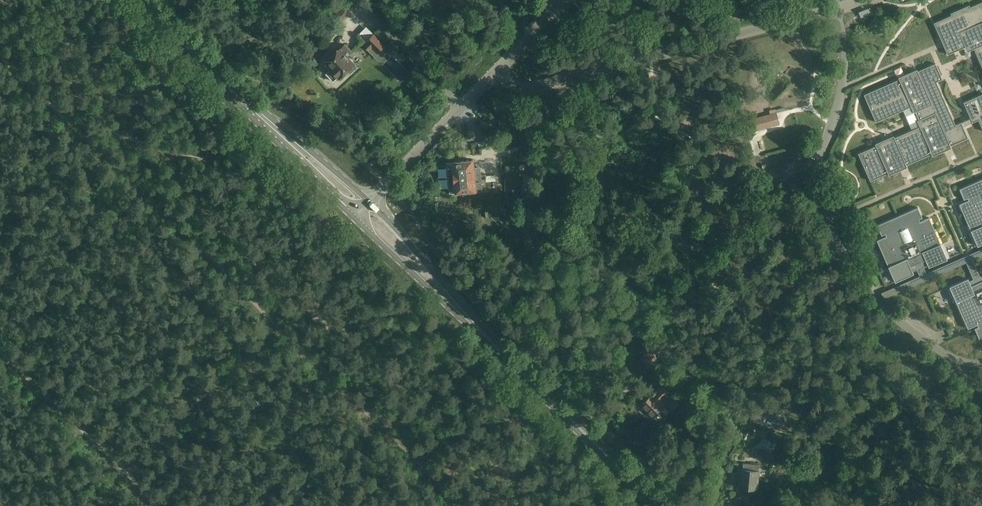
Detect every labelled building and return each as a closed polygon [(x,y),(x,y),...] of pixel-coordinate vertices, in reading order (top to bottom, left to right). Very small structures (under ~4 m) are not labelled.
[(971,7),(968,4),(950,12),(952,15),(934,23),(948,55),(966,47),(968,51),(974,48),(981,67),(981,2),(971,7)] [(377,52),(385,45),(375,34),(367,42),(367,43),(364,45),(369,50),(372,47),(377,52)] [(347,56),(350,53),(352,52),(345,44),(340,48),(325,62),(331,68),(325,73),(333,82),(339,77),(339,78),(347,70),(350,74),(357,67),(354,64),(347,56)] [(858,153),(861,158),(865,169),(870,180),(888,173),(889,174),(898,170),(897,169),(932,154),(933,155),(942,151),(941,150),(968,138),(963,126),(978,120),(981,129),(981,94),(964,102),(971,119),(961,123),(961,122),(955,125),(936,81),(942,79),(935,63),(909,75),(909,73),(900,77),(900,79),(864,94),(876,122),(911,106),(914,112),(916,112),(919,120),(918,120),(920,126),(894,138),(893,136),(876,144),(877,145),(858,153)] [(770,114),(754,118),(754,119),(755,124),(757,130),(780,124),(777,112),(776,112),(770,114)] [(520,151),(520,161),(538,162),(539,152),(525,151),(520,151)] [(453,162),(447,162),(450,192),(456,191),(456,192),(476,190),(482,190),(480,167),(474,168),(473,160),(453,162)] [(531,165),(530,175),(538,176),(539,165),(531,165)] [(960,190),(964,200),(968,198),(969,201),(960,205),(978,247),(981,245),(981,180),(960,190)] [(930,218),(920,222),(919,220),(923,218),(919,208),(878,226),(883,236),(886,234),(887,237),(878,241),(896,283),(915,275),(912,267),(927,261),(930,268),(948,260),(930,218)] [(973,286),(969,279),(951,287),(969,329),(978,325),(979,327),(976,329),(980,339),(981,338),(981,282),(973,286)] [(649,352),(641,357),(642,358),(648,367),(658,360),(655,356),(652,351),(650,352),(649,352)] [(664,408),(660,404),(670,394),(662,385),(641,405),(654,418),(664,408)] [(761,425),(767,413),(758,408),(755,413),(753,412),(750,420),(761,425)] [(773,432),(768,441),(776,445),(781,436),(773,432)] [(758,470),(758,464),(743,463),(743,468),(741,468),(740,488),(757,489),(758,470)]
